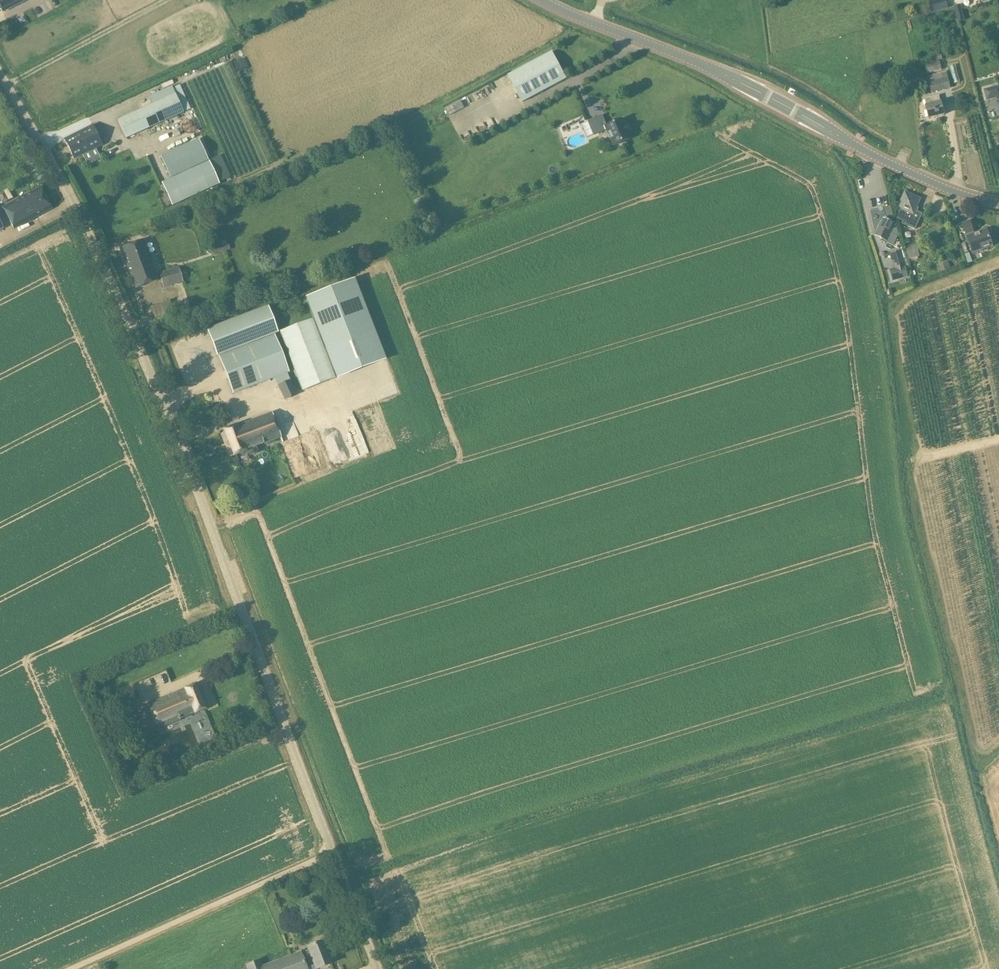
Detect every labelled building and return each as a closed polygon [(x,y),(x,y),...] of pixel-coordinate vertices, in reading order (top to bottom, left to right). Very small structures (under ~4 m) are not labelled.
[(3,12),(26,0),(0,0),(0,7),(3,12)] [(932,12),(948,7),(946,0),(928,0),(932,12)] [(961,5),(954,5),(955,20),(962,20),(961,5)] [(508,76),(523,103),(567,79),(552,52),(508,76)] [(942,70),(940,61),(940,60),(924,64),(926,74),(942,70)] [(929,89),(931,94),(951,88),(946,70),(943,71),(943,73),(925,77),(926,83),(924,84),(925,90),(929,89)] [(984,90),(987,100),(997,98),(998,102),(996,102),(998,115),(998,86),(984,90)] [(175,94),(118,120),(126,139),(183,113),(175,94)] [(925,99),(926,106),(929,119),(944,115),(941,102),(940,102),(939,96),(925,99)] [(459,99),(444,107),(446,112),(462,104),(459,99)] [(608,130),(614,146),(631,139),(623,119),(607,126),(602,116),(589,121),(595,135),(608,130)] [(93,125),(65,140),(74,160),(102,145),(93,125)] [(209,162),(190,170),(201,193),(219,184),(209,162)] [(3,208),(14,229),(51,209),(40,188),(3,208)] [(919,207),(917,206),(920,199),(905,192),(898,207),(907,211),(902,223),(916,229),(923,213),(918,210),(919,207)] [(898,236),(890,233),(895,224),(883,219),(876,235),(887,240),(886,242),(894,246),(898,236)] [(963,224),(973,252),(992,245),(987,230),(974,234),(969,222),(963,224)] [(121,248),(136,288),(158,280),(143,240),(121,248)] [(906,247),(909,259),(920,256),(917,244),(906,247)] [(902,250),(890,253),(895,269),(907,265),(902,250)] [(920,262),(913,264),(917,282),(923,281),(920,262)] [(948,262),(938,265),(940,271),(950,269),(948,262)] [(159,273),(163,288),(183,282),(179,268),(159,273)] [(306,300),(325,351),(372,333),(352,282),(306,300)] [(170,300),(151,306),(155,318),(174,311),(170,300)] [(209,332),(233,394),(289,373),(274,334),(278,333),(269,309),(209,332)] [(303,392),(335,379),(312,319),(280,332),(303,392)] [(290,380),(277,385),(284,400),(297,394),(290,380)] [(257,450),(256,445),(280,437),(271,414),(237,426),(237,425),(224,429),(234,455),(245,451),(247,455),(250,456),(256,454),(257,450)] [(315,431),(281,443),(294,478),(328,466),(315,431)] [(195,712),(195,713),(205,709),(195,684),(184,689),(185,689),(177,692),(177,693),(148,704),(158,728),(180,719),(180,718),(195,712)] [(315,968),(316,968),(317,968),(331,964),(323,941),(307,947),(309,950),(301,953),(300,952),(261,967),(259,961),(246,965),(247,968),(314,968),(315,968)]
